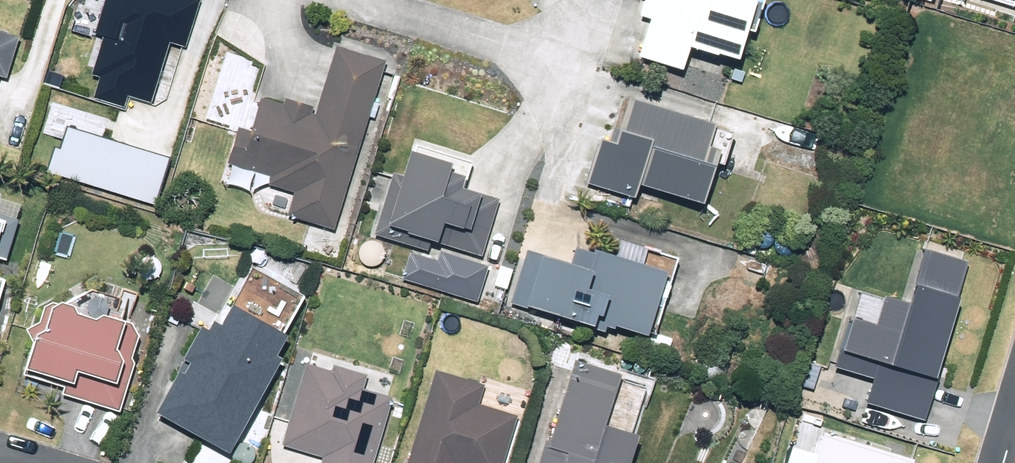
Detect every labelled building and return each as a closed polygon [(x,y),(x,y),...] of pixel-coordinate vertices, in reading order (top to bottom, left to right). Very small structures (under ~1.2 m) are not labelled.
[(97,91),(127,101),(131,90),(147,96),(168,33),(183,38),(196,0),(100,0),(90,29),(103,33),(92,67),(104,71),(97,91)] [(642,29),(651,33),(639,66),(682,81),(688,63),(735,79),(748,41),(751,42),(763,10),(733,0),(652,0),(642,29)] [(1014,11),(1014,0),(979,0),(979,1),(1014,11)] [(7,82),(18,43),(0,38),(0,80),(7,82)] [(334,236),(385,69),(337,54),(316,123),(310,122),(312,115),(286,106),(284,113),(263,107),(253,140),(238,136),(227,171),(272,184),(270,192),(295,200),(288,222),(334,236)] [(645,198),(714,221),(742,139),(625,100),(610,147),(602,145),(588,188),(643,206),(645,198)] [(66,119),(51,167),(153,198),(167,150),(66,119)] [(394,178),(376,236),(438,255),(440,247),(481,260),(498,205),(463,195),(472,166),(415,149),(405,181),(394,178)] [(5,268),(18,227),(13,226),(14,223),(0,218),(0,266),(5,268)] [(972,268),(924,254),(907,313),(882,305),(876,327),(856,321),(846,356),(838,354),(833,370),(877,383),(870,409),(927,425),(972,268)] [(596,265),(578,257),(569,280),(542,269),(544,264),(530,259),(510,307),(528,314),(527,318),(577,337),(579,331),(605,341),(606,336),(613,340),(614,337),(647,350),(649,343),(653,344),(664,306),(661,305),(666,290),(625,274),(628,267),(612,260),(610,268),(598,262),(596,265)] [(226,462),(232,462),(280,372),(274,369),(307,307),(251,279),(230,320),(200,330),(186,357),(188,365),(178,384),(171,387),(159,409),(161,416),(155,426),(226,462)] [(62,401),(119,418),(133,371),(132,366),(139,344),(127,323),(134,301),(121,297),(117,308),(90,300),(63,315),(53,312),(44,317),(40,331),(27,338),(35,352),(25,383),(63,395),(62,401)] [(657,392),(574,365),(542,462),(633,462),(640,444),(657,392)] [(390,401),(359,391),(363,378),(331,368),(329,376),(304,368),(280,447),(321,459),(320,462),(371,462),(390,401)] [(407,462),(501,462),(515,417),(476,406),(482,387),(434,373),(407,462)] [(425,397),(429,385),(416,382),(413,394),(425,397)] [(827,436),(818,462),(910,462),(827,436)]
